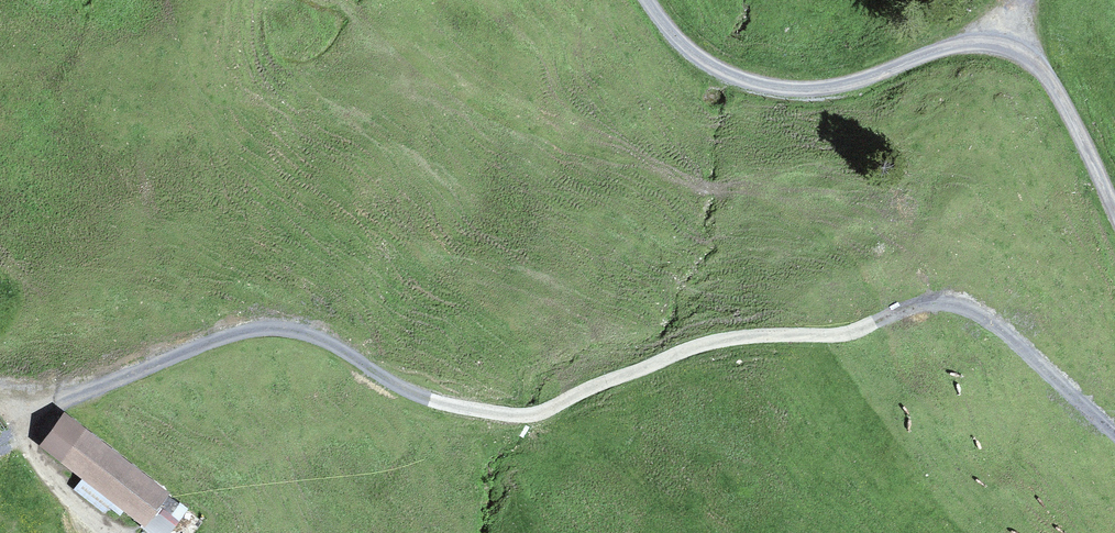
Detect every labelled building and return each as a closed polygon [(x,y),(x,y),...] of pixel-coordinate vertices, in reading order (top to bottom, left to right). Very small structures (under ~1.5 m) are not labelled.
[(181,500),(92,435),(68,468),(157,532),(181,500)]
